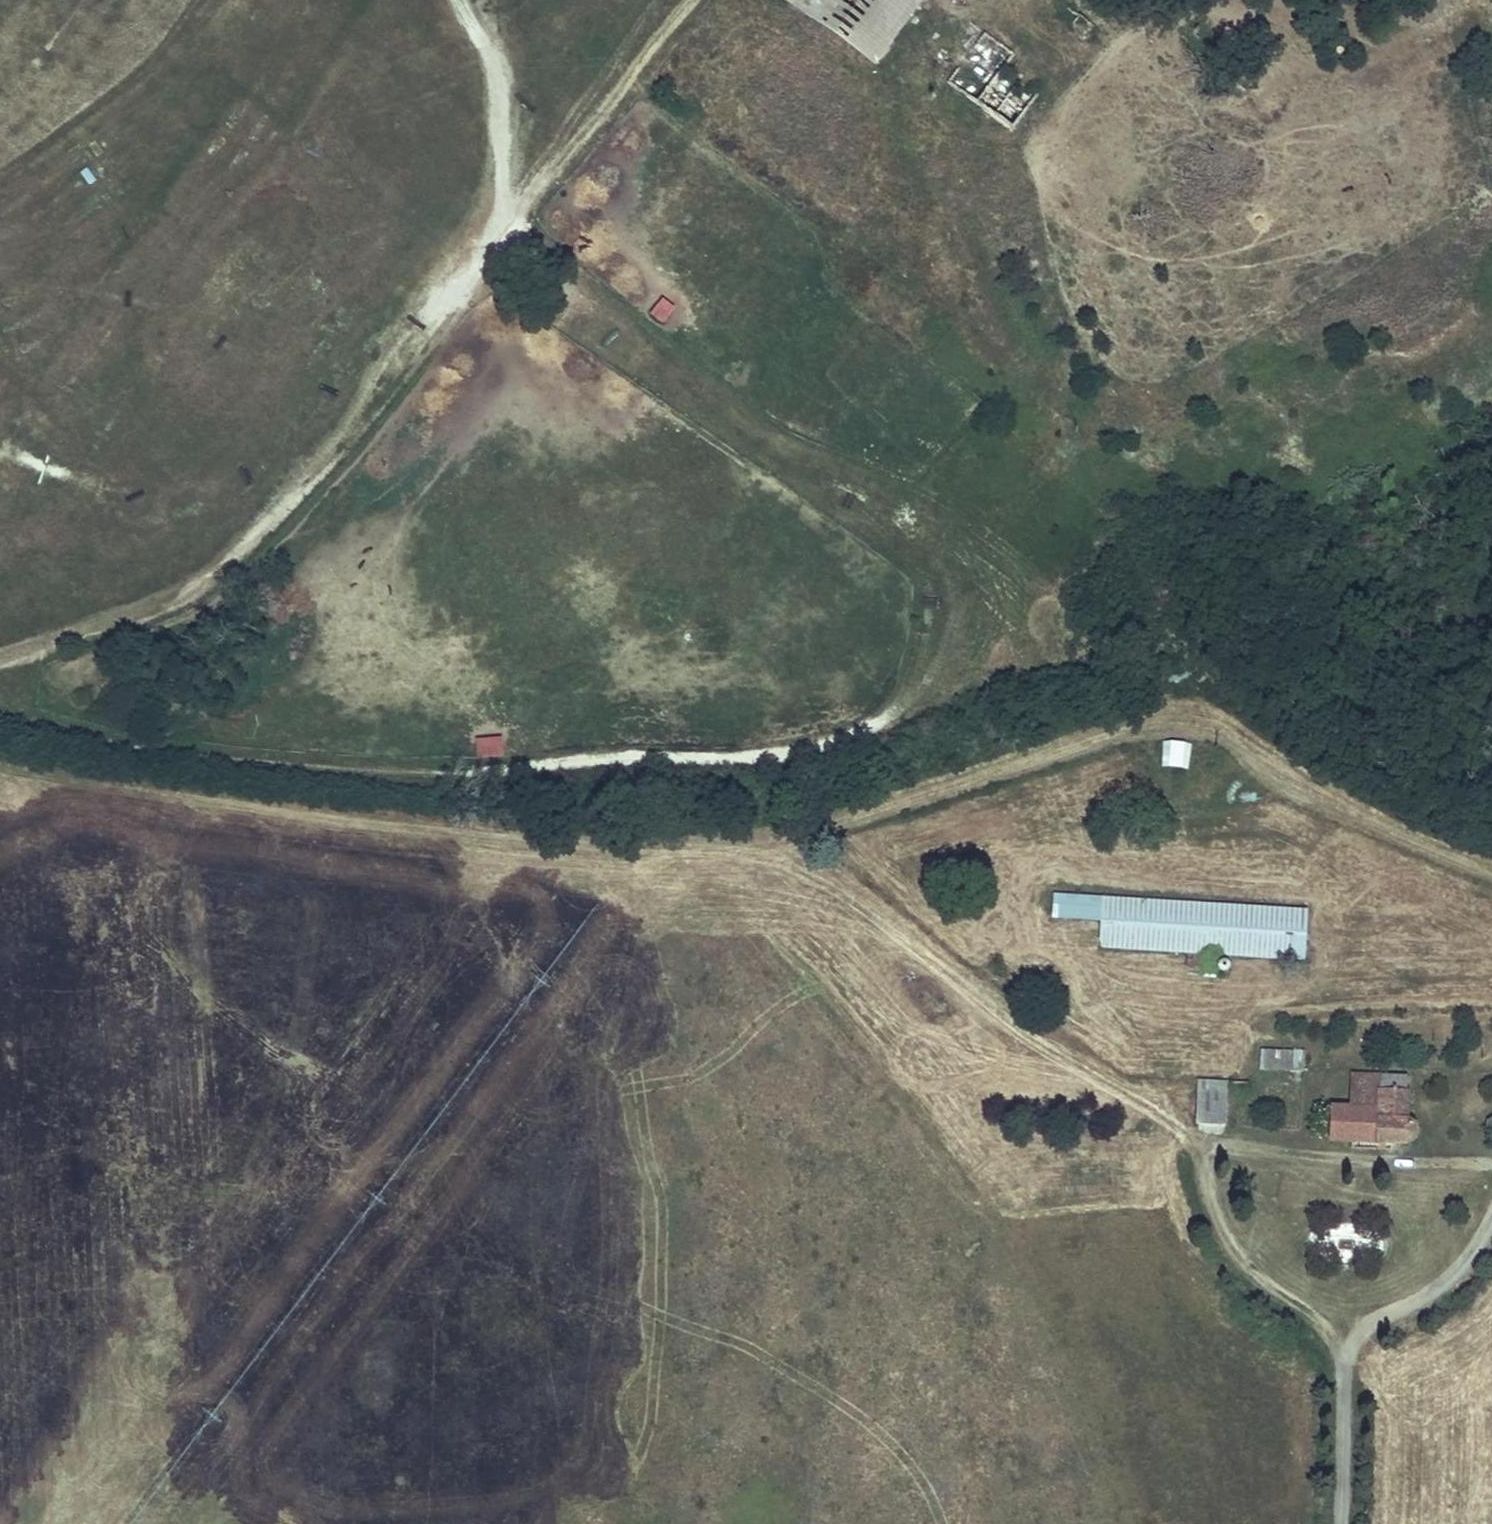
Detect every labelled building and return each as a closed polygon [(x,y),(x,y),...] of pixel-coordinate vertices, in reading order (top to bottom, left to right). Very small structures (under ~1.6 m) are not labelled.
[(886,0),(787,0),(871,59),(882,44),(864,31),(886,0)] [(913,0),(886,0),(864,31),(882,44),(913,0)] [(948,79),(975,102),(1016,55),(988,32),(948,79)] [(1004,99),(987,89),(978,105),(1015,127),(1033,97),(1012,84),(1004,99)] [(665,322),(676,299),(659,291),(648,314),(665,322)] [(478,758),(504,758),(504,737),(478,738),(478,758)] [(1161,739),(1160,766),(1188,767),(1189,740),(1161,739)] [(1306,911),(1102,897),(1100,949),(1189,954),(1188,978),(1217,980),(1219,957),(1303,962),(1306,911)] [(1261,1043),(1260,1069),(1303,1071),(1305,1052),(1283,1049),(1283,1042),(1261,1043)] [(1408,1076),(1352,1074),(1351,1109),(1333,1109),(1332,1141),(1411,1143),(1414,1139),(1416,1134),(1415,1128),(1413,1124),(1406,1120),(1408,1076)] [(1199,1082),(1197,1126),(1225,1126),(1229,1083),(1199,1082)]
